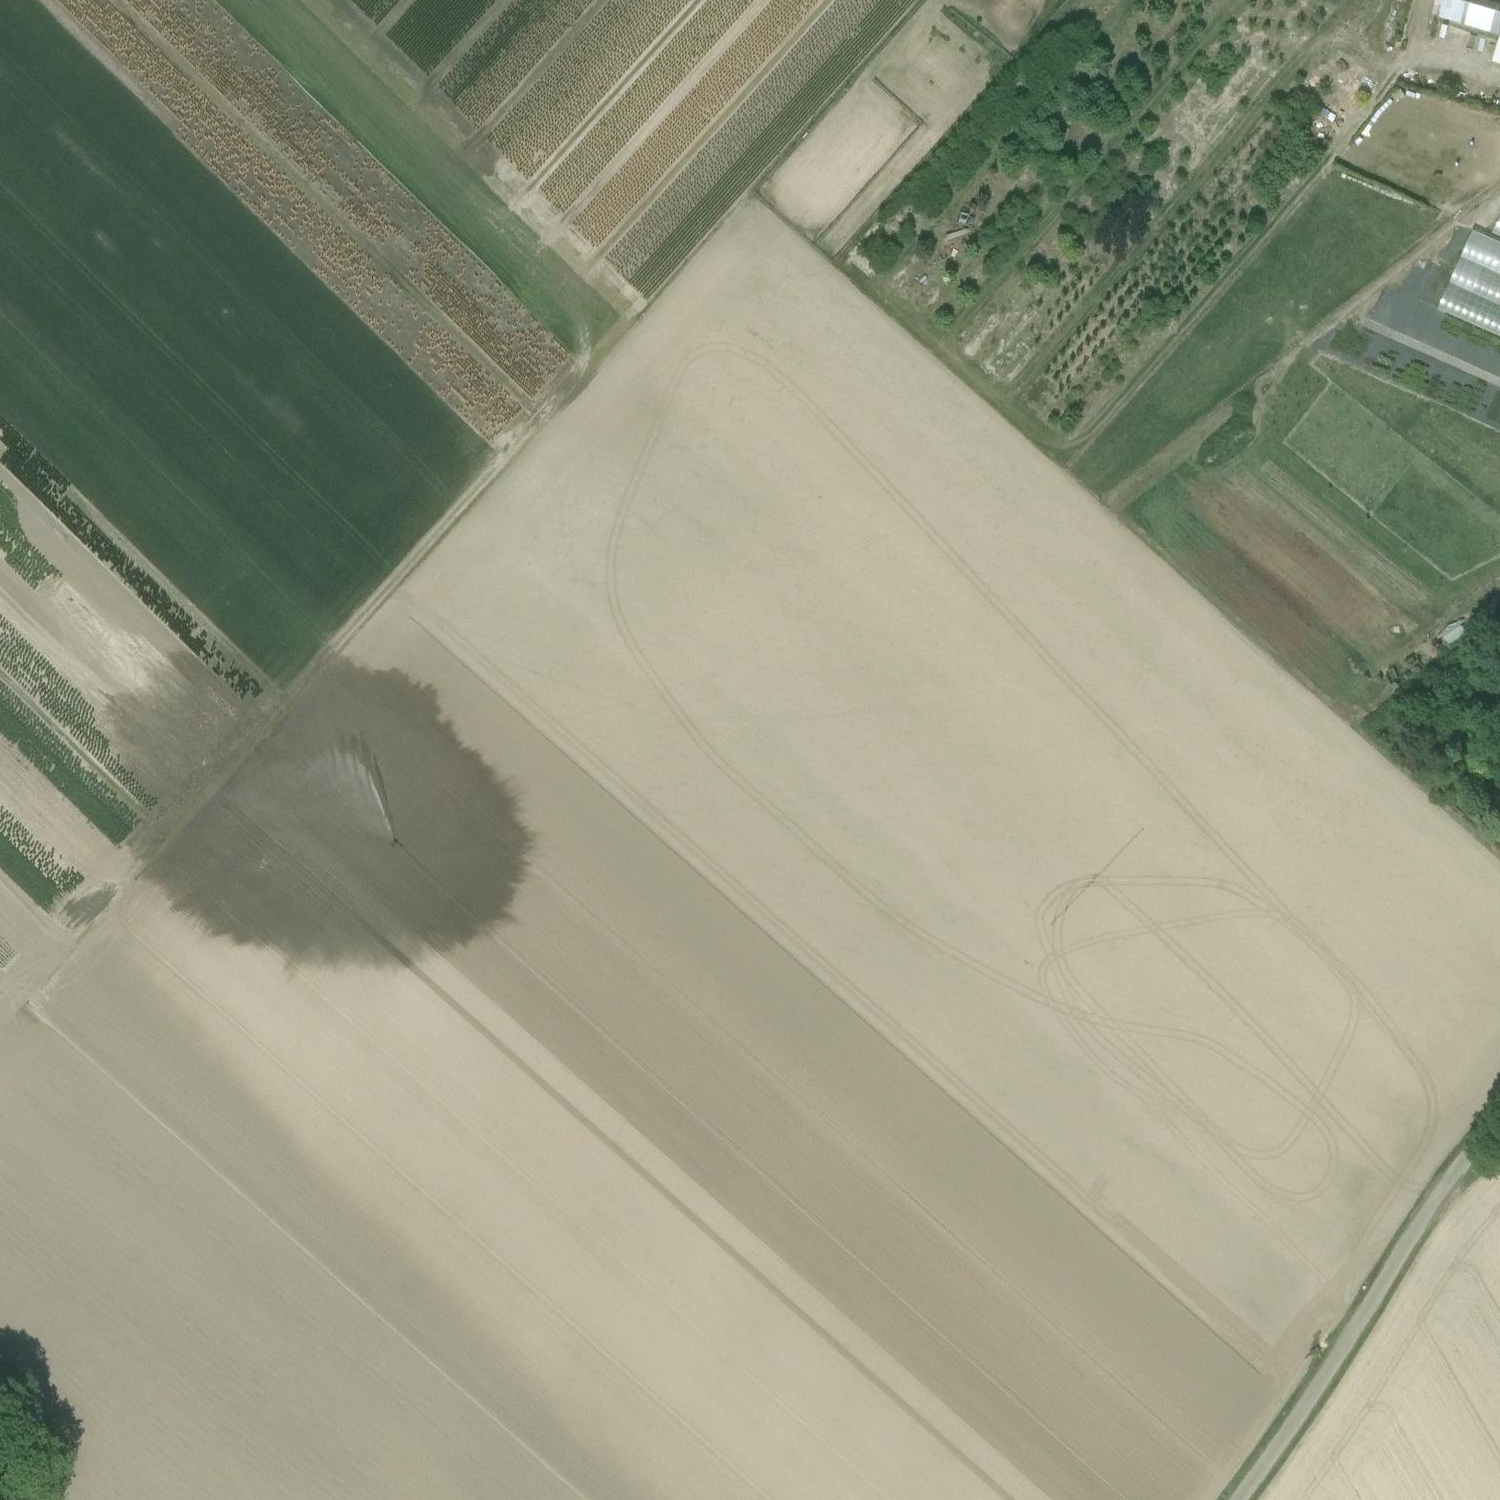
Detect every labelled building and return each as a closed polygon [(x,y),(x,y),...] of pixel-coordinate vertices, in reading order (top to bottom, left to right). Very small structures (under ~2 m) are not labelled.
[(1473,232),(1439,309),(1499,337),(1499,244),(1473,232)]
